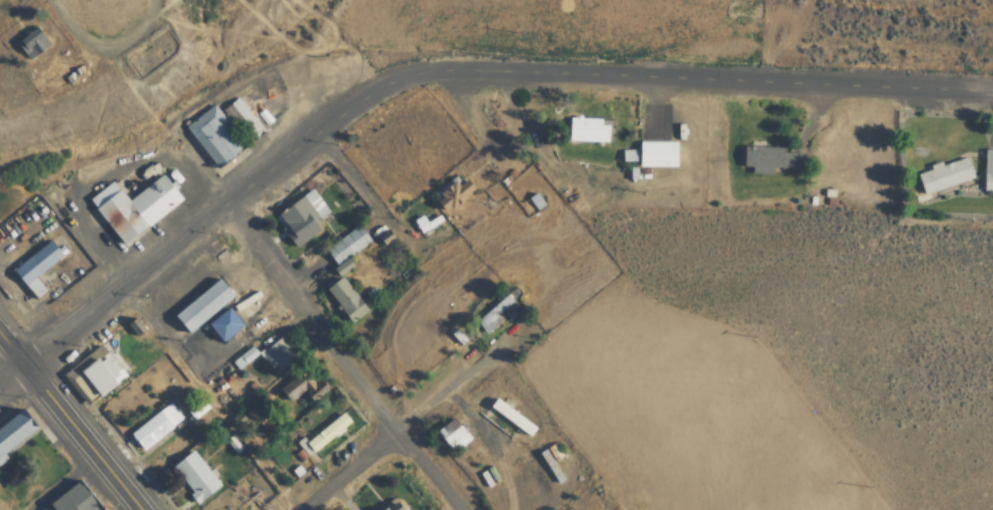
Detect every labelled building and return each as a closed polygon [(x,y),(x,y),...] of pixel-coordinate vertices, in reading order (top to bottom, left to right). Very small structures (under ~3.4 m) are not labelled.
[(19,41),(29,59),(53,46),(43,28),(19,41)] [(215,171),(247,151),(219,106),(187,126),(215,171)] [(573,143),(609,143),(609,118),(573,118),(573,143)] [(678,142),(641,142),(641,168),(678,168),(678,142)] [(743,150),(743,169),(802,169),(802,150),(743,150)] [(980,151),(980,192),(992,192),(992,151),(980,151)] [(918,196),(969,180),(962,157),(911,173),(918,196)] [(129,200),(117,181),(91,198),(122,245),(187,202),(168,174),(129,200)] [(478,190),(469,177),(437,200),(447,213),(478,190)] [(330,214),(313,190),(278,214),(296,239),(330,214)] [(534,208),(543,202),(538,194),(529,200),(534,208)] [(370,240),(359,225),(326,250),(337,265),(370,240)] [(48,291),(38,277),(66,257),(55,241),(16,269),(37,299),(48,291)] [(369,308),(343,277),(326,291),(351,323),(369,308)] [(237,295),(222,278),(176,317),(191,334),(237,295)] [(518,300),(511,293),(485,319),(492,326),(518,300)] [(224,342),(245,326),(232,308),(211,324),(224,342)] [(261,354),(277,374),(297,359),(280,338),(261,354)] [(69,375),(91,401),(100,394),(97,389),(114,375),(96,353),(69,375)] [(308,393),(309,395),(316,391),(307,374),(280,387),(288,403),(308,393)] [(490,409),(528,438),(535,428),(497,400),(490,409)] [(145,452),(184,420),(169,402),(130,435),(145,452)] [(44,428),(30,409),(0,431),(0,461),(44,428)] [(298,444),(309,458),(354,423),(345,412),(308,442),(305,438),(298,444)] [(469,431),(455,418),(439,433),(453,447),(469,431)] [(560,458),(553,445),(536,455),(555,485),(562,481),(552,463),(560,458)] [(173,467),(200,503),(221,488),(195,451),(173,467)] [(104,505),(84,480),(44,509),(97,509),(104,505)] [(400,502),(389,509),(406,509),(400,502)]
